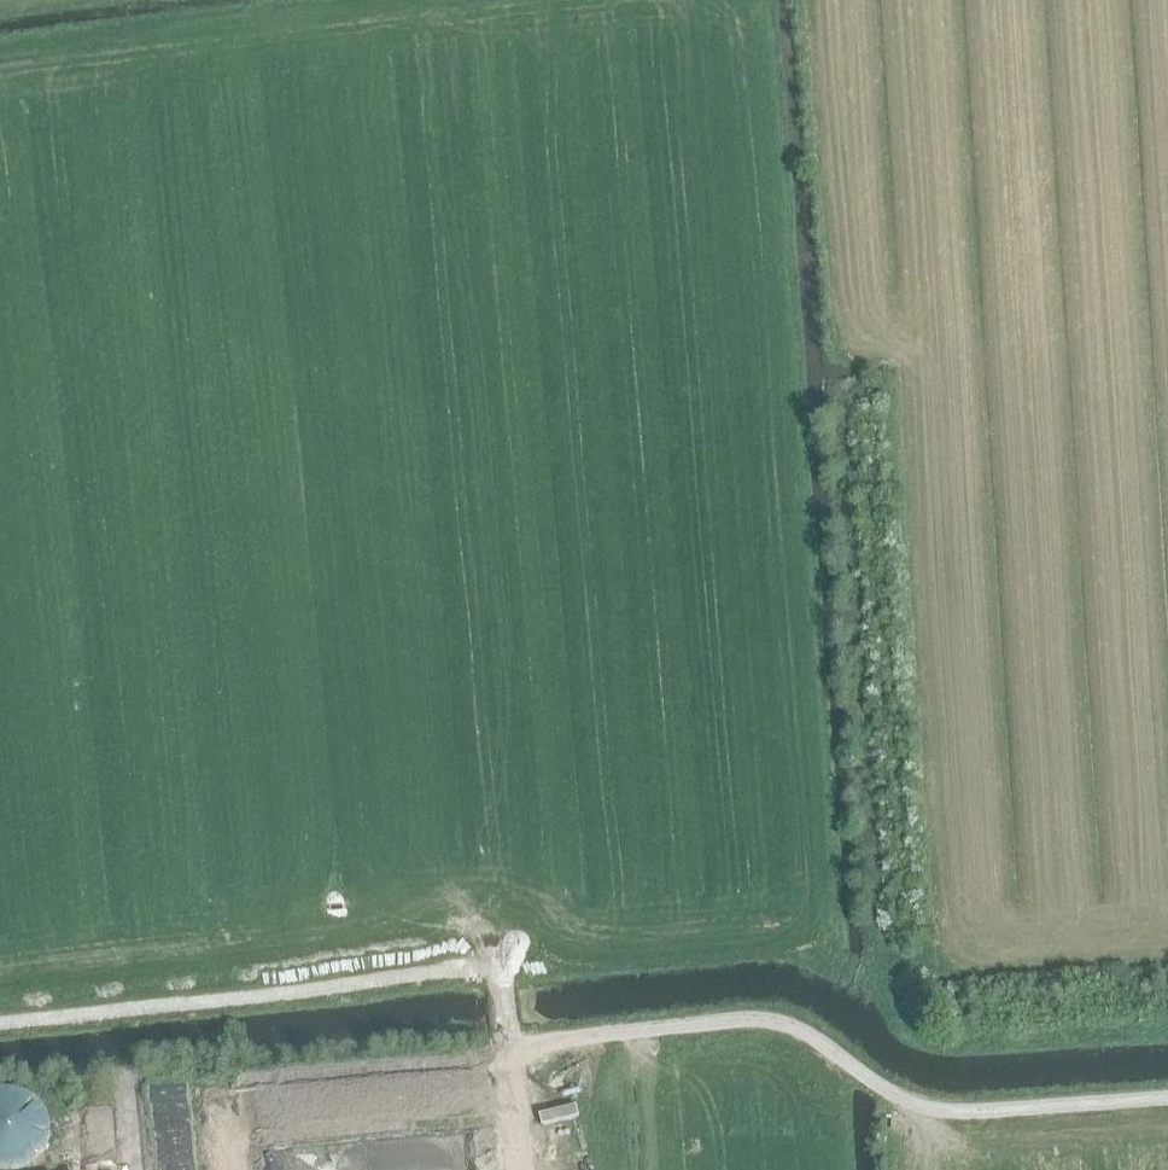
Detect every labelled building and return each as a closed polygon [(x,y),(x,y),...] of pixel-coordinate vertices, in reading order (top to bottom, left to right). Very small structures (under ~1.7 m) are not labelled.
[(1,1169),(19,1169),(22,1169),(28,1167),(33,1164),(38,1160),(42,1155),(45,1150),(48,1144),(49,1138),(50,1131),(49,1125),(48,1119),(46,1113),(43,1108),(39,1103),(34,1099),(29,1096),(23,1093),(17,1092),(11,1091),(4,1092),(0,1093),(0,1169),(1,1169)]
